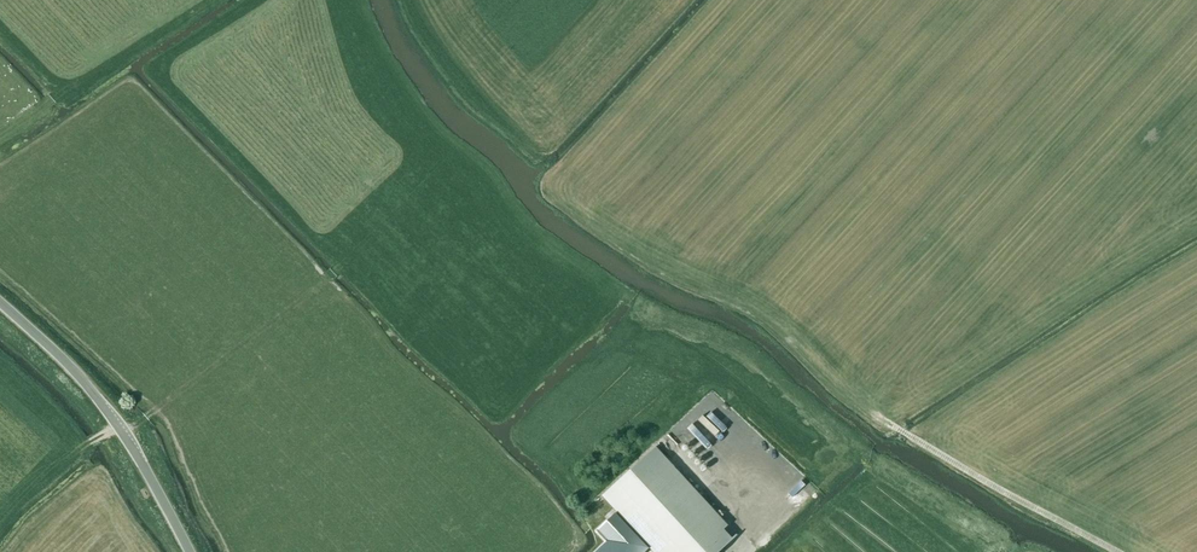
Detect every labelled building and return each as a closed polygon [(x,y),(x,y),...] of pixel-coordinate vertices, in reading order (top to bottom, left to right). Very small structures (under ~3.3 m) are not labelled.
[(696,440),(684,454),(697,467),(710,453),(696,440)] [(606,493),(601,498),(622,520),(652,551),(721,551),(733,541),(723,530),(727,526),(657,451),(654,448),(606,493)] [(790,517),(801,503),(795,499),(784,512),(790,517)]
